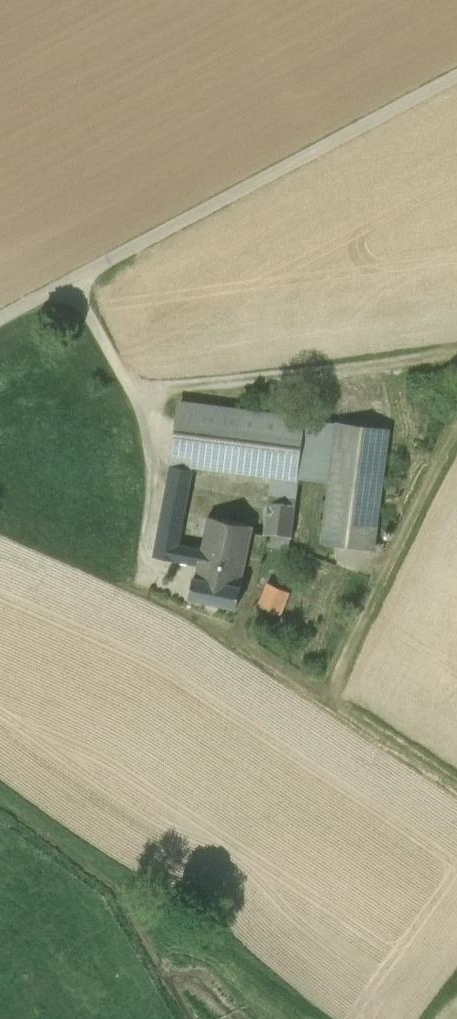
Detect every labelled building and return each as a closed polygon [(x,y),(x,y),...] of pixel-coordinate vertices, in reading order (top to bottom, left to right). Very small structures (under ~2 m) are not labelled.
[(180,403),(172,465),(193,470),(193,465),(273,475),(296,479),(296,478),(304,419),(180,403)] [(299,479),(331,483),(339,423),(304,419),(296,478),(299,479)] [(390,430),(339,423),(331,483),(323,543),(375,550),(390,430)] [(171,465),(169,482),(190,486),(193,470),(172,465),(171,465)] [(269,502),(295,506),(299,479),(296,478),(296,479),(273,475),(269,502)] [(179,545),(190,486),(169,482),(154,557),(199,565),(202,549),(179,545)] [(273,535),(291,538),(295,506),(269,502),(265,534),(273,535)] [(209,517),(202,549),(246,558),(253,526),(209,517)] [(291,538),(273,535),(271,546),(290,549),(291,538)] [(241,586),(246,558),(202,549),(199,565),(196,577),(195,577),(190,598),(237,608),(242,586),(241,586)] [(270,584),(259,606),(280,616),(290,593),(270,584)]
